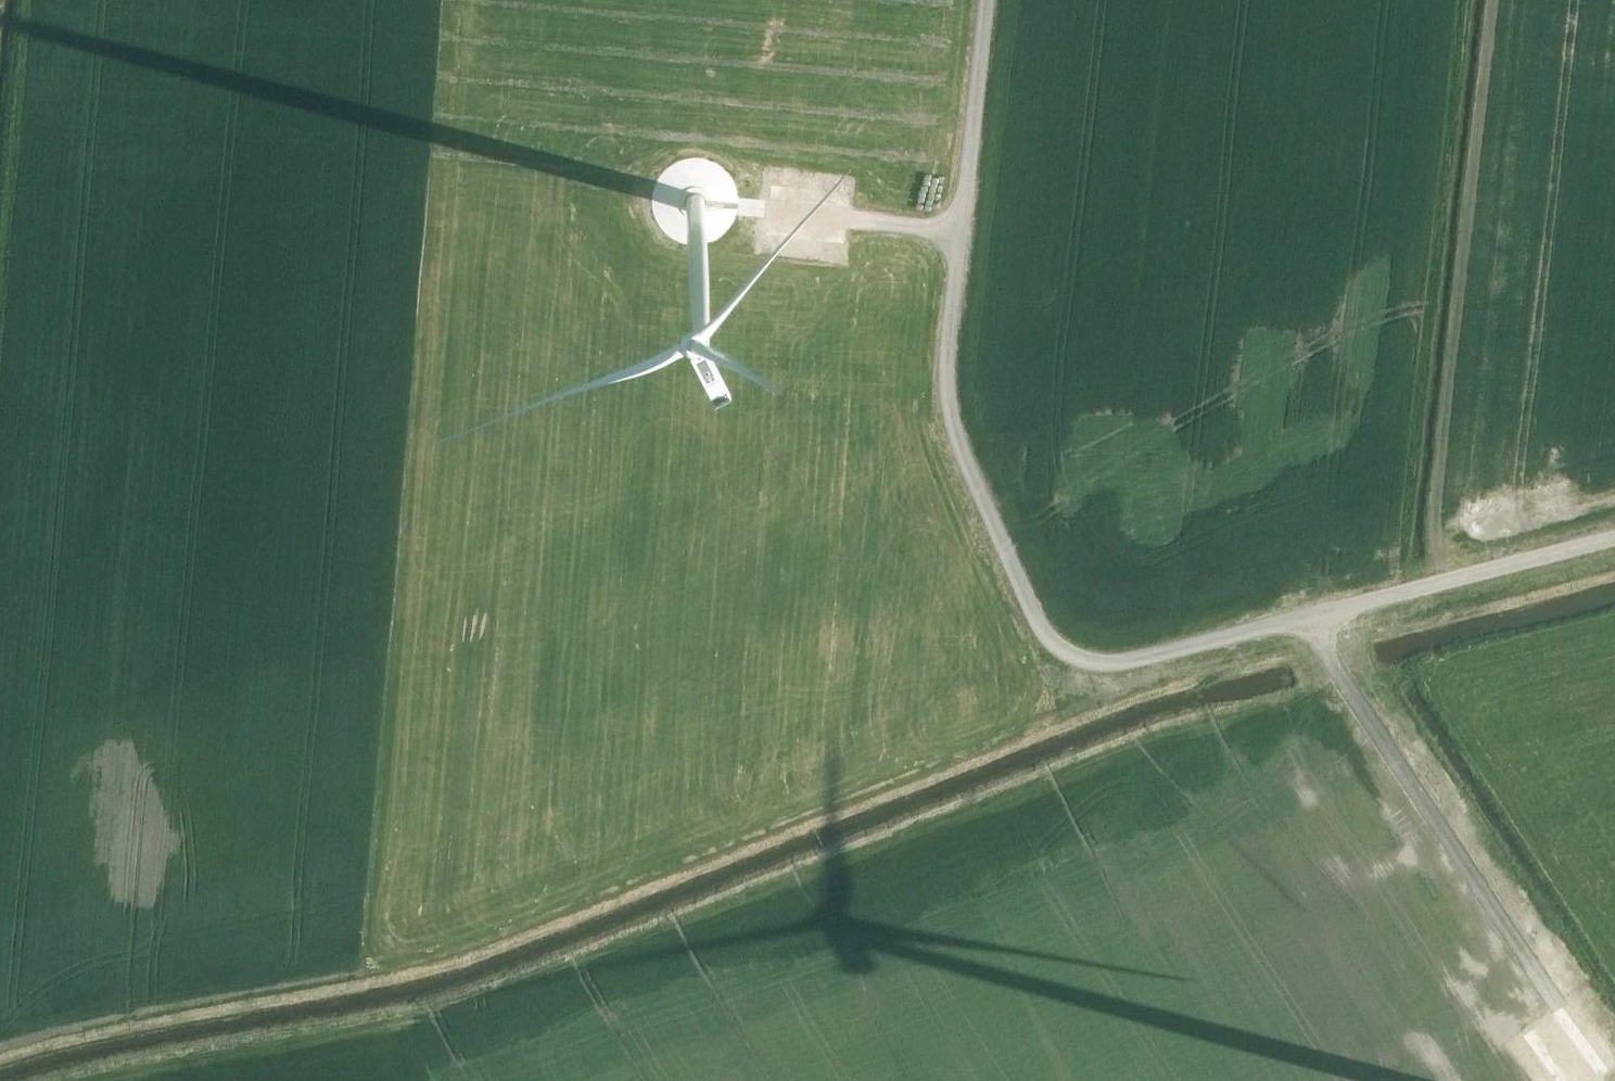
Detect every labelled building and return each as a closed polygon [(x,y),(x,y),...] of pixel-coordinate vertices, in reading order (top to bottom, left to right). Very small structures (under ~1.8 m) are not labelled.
[(707,202),(706,201),(706,200),(706,199),(706,198),(705,197),(705,196),(704,195),(703,194),(702,194),(701,193),(700,192),(699,192),(698,192),(697,192),(696,192),(694,192),(693,192),(692,192),(691,193),(690,194),(688,195),(688,196),(687,197),(686,199),(686,200),(686,201),(686,202),(686,204),(686,205),(686,206),(687,207),(688,208),(689,209),(690,210),(691,211),(692,211),(693,212),(694,212),(695,212),(697,212),(698,212),(699,212),(701,211),(702,210),(703,210),(704,209),(705,208),(706,206),(706,205),(706,204),(706,203),(707,202)]
